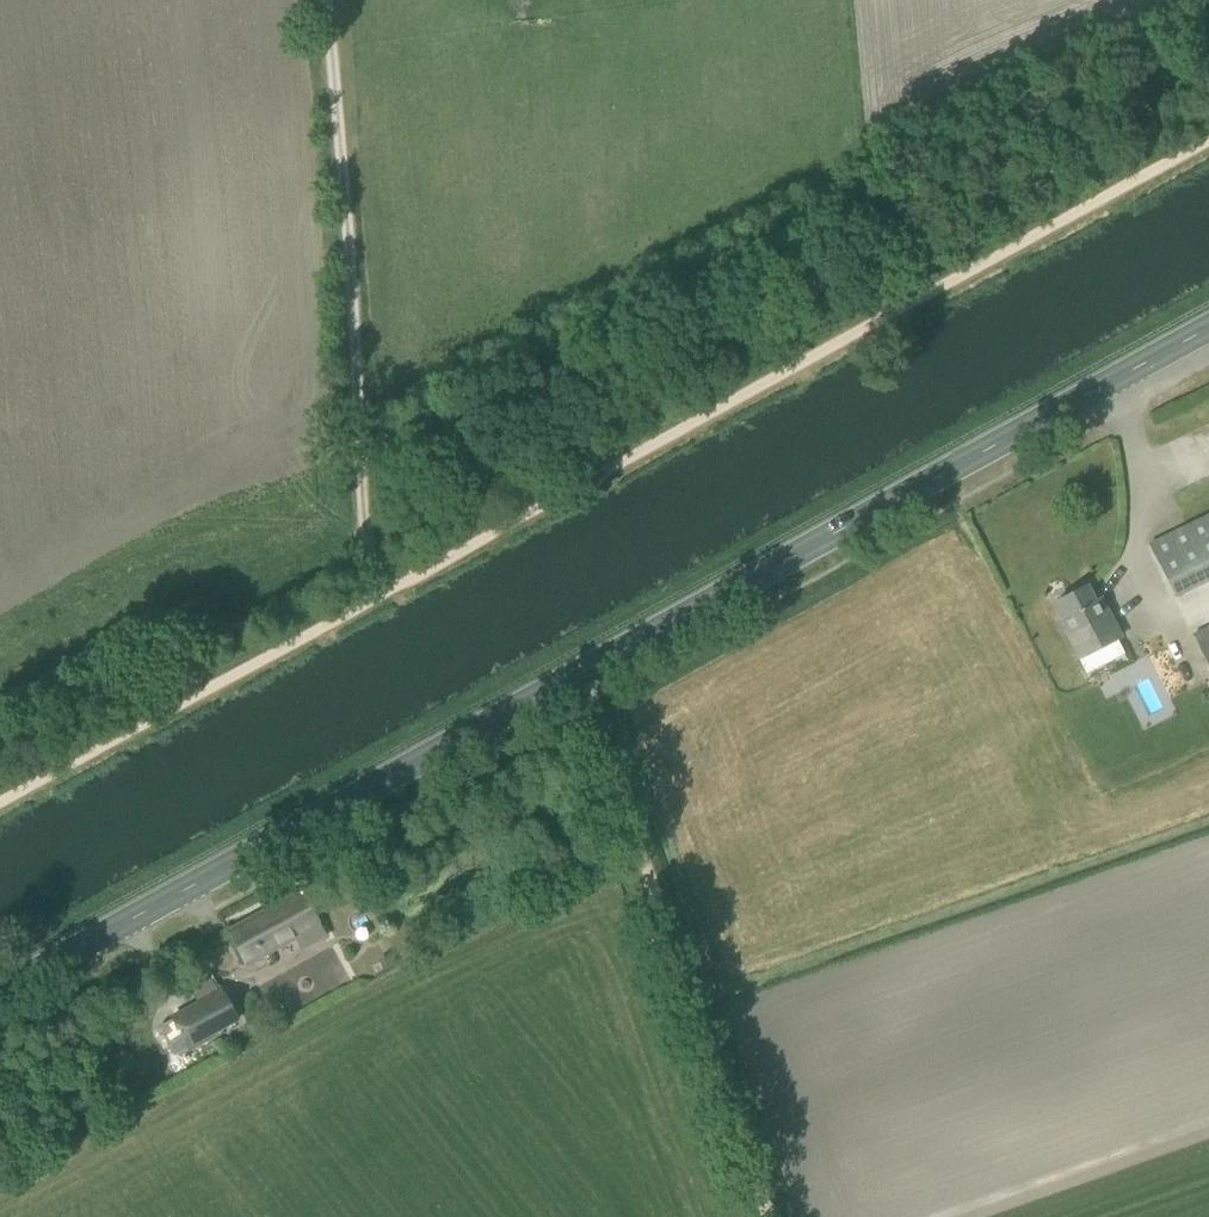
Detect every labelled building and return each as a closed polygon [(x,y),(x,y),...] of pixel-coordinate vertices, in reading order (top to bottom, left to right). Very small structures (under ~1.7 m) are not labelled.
[(1175,599),(1208,582),(1208,515),(1148,545),(1175,599)] [(1063,615),(1057,618),(1080,660),(1123,638),(1101,597),(1094,600),(1086,585),(1056,601),(1063,615)] [(1193,636),(1208,670),(1208,628),(1193,636)] [(245,964),(320,924),(302,890),(227,931),(245,964)] [(396,964),(391,953),(378,959),(380,963),(372,967),(375,972),(382,968),(383,970),(396,964)] [(236,1019),(219,987),(196,999),(198,1003),(172,1016),(191,1051),(217,1037),(213,1031),(236,1019)]
